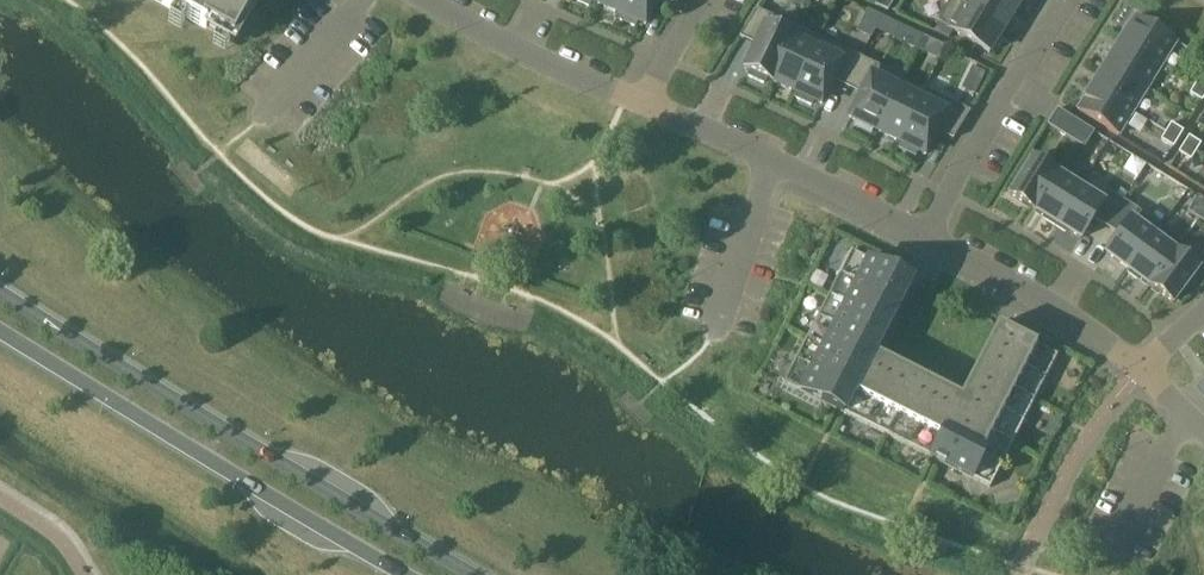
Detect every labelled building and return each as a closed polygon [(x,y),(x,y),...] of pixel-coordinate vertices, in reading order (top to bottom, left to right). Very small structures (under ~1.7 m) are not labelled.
[(234,44),(259,0),(156,0),(234,44)] [(594,3),(618,13),(624,0),(595,0),(594,3)] [(618,13),(645,25),(655,3),(672,10),(679,0),(624,0),(618,13)] [(895,0),(877,0),(874,5),(888,11),(895,0)] [(1004,0),(963,0),(961,3),(1004,30),(1016,10),(1019,11),(1020,10),(1004,0)] [(1020,10),(1025,0),(1004,0),(1020,10)] [(1004,30),(961,3),(947,27),(989,54),(1004,30)] [(757,9),(739,38),(755,45),(744,68),(749,71),(746,79),(764,88),(768,79),(771,81),(795,30),(769,18),(771,15),(757,9)] [(1177,41),(1136,16),(1121,40),(1162,65),(1177,41)] [(819,41),(795,30),(771,81),(795,92),(819,41)] [(1162,65),(1121,40),(1106,63),(1147,88),(1162,65)] [(845,53),(819,41),(795,92),(799,94),(795,103),(814,112),(818,103),(822,105),(833,82),(846,88),(861,57),(846,50),(845,53)] [(928,48),(919,44),(913,57),(922,61),(928,48)] [(877,65),(861,57),(846,88),(860,95),(849,117),(876,131),(897,88),(901,80),(875,67),(877,65)] [(1147,88),(1106,63),(1092,86),(1133,111),(1147,88)] [(972,66),(968,75),(982,81),(986,73),(972,66)] [(1200,78),(1195,86),(1203,91),(1203,80),(1200,78)] [(1133,111),(1092,86),(1077,110),(1118,136),(1133,111)] [(1195,86),(1190,94),(1202,101),(1203,98),(1203,91),(1195,86)] [(920,99),(897,88),(876,131),(899,142),(920,99)] [(950,103),(924,91),(920,99),(899,142),(926,156),(937,133),(952,141),(971,111),(951,101),(950,103)] [(1083,128),(1057,111),(1048,125),(1074,142),(1083,128)] [(1183,131),(1171,124),(1166,132),(1178,139),(1183,131)] [(1093,134),(1083,128),(1074,142),(1085,148),(1093,134)] [(1178,139),(1166,132),(1161,140),(1173,147),(1178,139)] [(1201,144),(1189,136),(1184,144),(1196,152),(1201,144)] [(1196,152),(1184,144),(1179,152),(1191,160),(1196,152)] [(1056,173),(1032,158),(1009,194),(1033,209),(1056,173)] [(1079,187),(1056,173),(1033,209),(1046,217),(1043,222),(1054,228),(1079,187)] [(1102,202),(1079,187),(1054,228),(1065,234),(1067,230),(1081,239),(1102,202)] [(1123,200),(1109,192),(1093,219),(1106,227),(1123,200)] [(1198,199),(1189,213),(1202,221),(1203,217),(1203,203),(1198,199)] [(1138,210),(1123,200),(1106,227),(1119,235),(1138,210)] [(1161,227),(1138,210),(1119,235),(1105,253),(1128,270),(1161,227)] [(1182,243),(1161,227),(1128,270),(1150,286),(1182,243)] [(1182,243),(1150,286),(1173,303),(1203,261),(1203,259),(1182,243)] [(1059,357),(998,326),(961,398),(875,355),(912,283),(852,253),(785,384),(991,489),(1059,357)]
